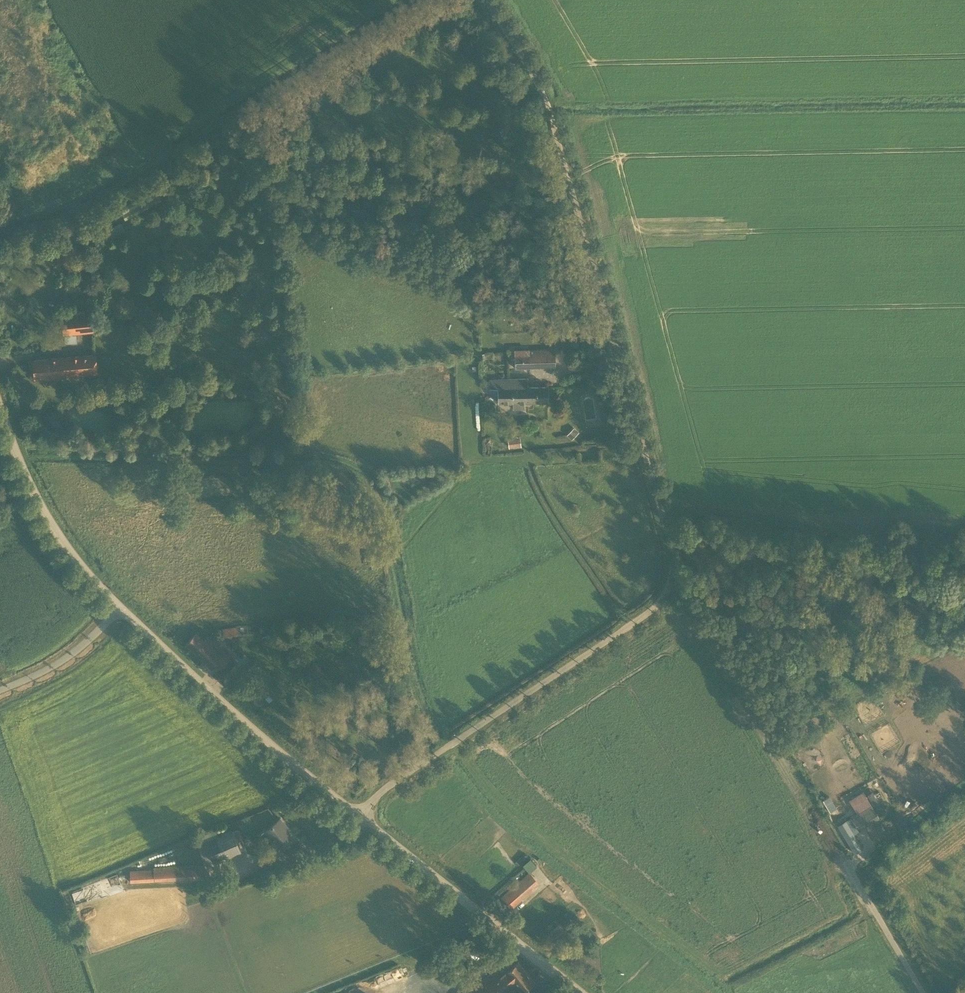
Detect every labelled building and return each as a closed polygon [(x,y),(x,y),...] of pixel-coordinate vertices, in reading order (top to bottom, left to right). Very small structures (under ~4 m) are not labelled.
[(120,221),(104,231),(109,240),(125,230),(120,221)] [(90,314),(85,315),(68,316),(61,317),(63,333),(92,330),(90,314)] [(521,350),(514,351),(515,355),(515,365),(515,368),(534,367),(533,350),(521,350)] [(545,350),(546,367),(556,367),(555,350),(545,350)] [(35,378),(97,372),(95,355),(33,361),(35,378)] [(528,382),(529,379),(490,379),(490,389),(498,388),(498,403),(513,402),(513,408),(524,408),(524,402),(548,402),(548,387),(526,387),(526,382),(528,382)] [(572,429),(568,434),(573,438),(577,434),(572,429)] [(509,438),(510,447),(523,446),(522,437),(509,438)] [(381,568),(381,552),(368,553),(369,569),(381,568)] [(224,636),(237,634),(236,626),(223,628),(224,636)] [(250,660),(245,667),(255,675),(260,669),(250,660)] [(744,690),(732,697),(739,711),(752,703),(744,690)] [(849,799),(863,823),(886,810),(880,799),(871,804),(864,790),(849,799)] [(838,825),(855,854),(863,849),(853,832),(858,829),(851,817),(846,820),(838,825)] [(282,849),(295,838),(284,826),(286,824),(280,818),(266,831),(282,849)] [(879,820),(870,826),(879,839),(888,833),(879,820)] [(241,853),(241,852),(232,831),(232,830),(218,836),(204,842),(214,864),(241,853)] [(530,857),(522,864),(529,872),(537,865),(530,857)] [(131,882),(205,878),(204,865),(154,868),(154,869),(130,871),(131,882)] [(533,889),(532,888),(538,883),(532,876),(526,881),(524,878),(501,898),(510,908),(533,889)] [(558,925),(548,933),(558,945),(567,937),(558,925)] [(518,961),(508,970),(503,963),(466,992),(504,992),(514,984),(522,992),(535,982),(518,961)]
